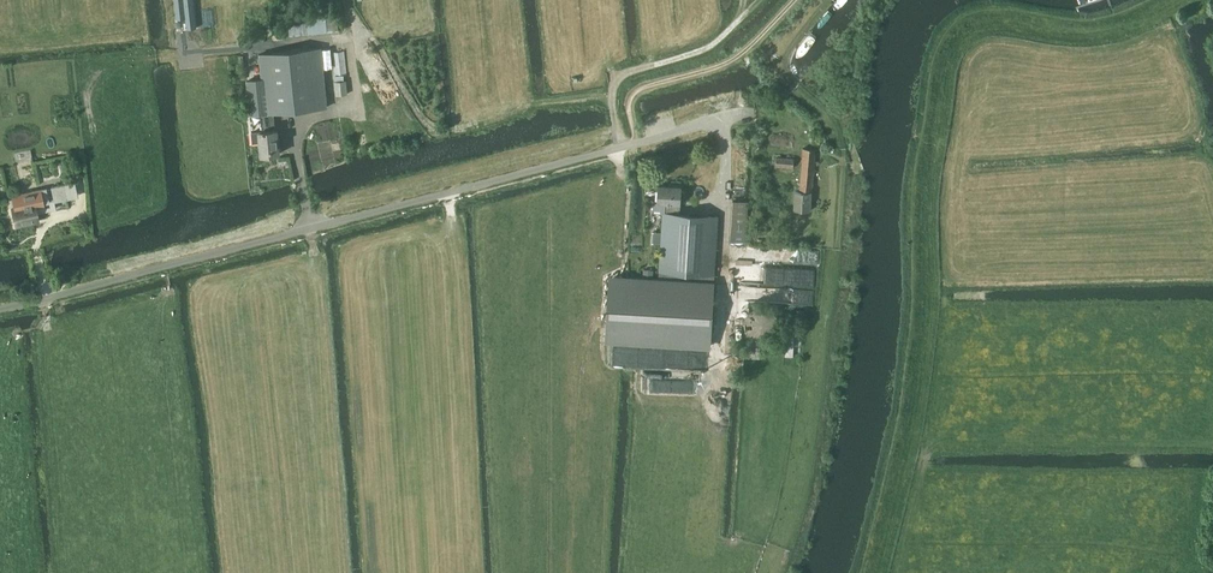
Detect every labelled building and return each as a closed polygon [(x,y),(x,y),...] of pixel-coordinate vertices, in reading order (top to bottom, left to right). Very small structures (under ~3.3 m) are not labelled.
[(338,10),(288,15),(290,35),(340,30),(338,10)] [(276,130),(274,113),(328,107),(321,47),(259,53),(262,79),(250,80),(253,116),(261,115),(263,131),(251,132),(252,143),(260,142),(262,155),(280,153),(278,130),(276,130)] [(237,75),(240,75),(245,74),(243,55),(238,55),(235,56),(237,75)] [(347,80),(335,82),(336,96),(348,94),(347,80)] [(811,211),(816,149),(804,148),(800,192),(796,192),(794,209),(811,211)] [(793,167),(794,158),(776,157),(776,166),(793,167)] [(64,185),(52,187),(55,201),(67,198),(64,185)] [(654,201),(654,209),(661,209),(661,212),(664,212),(663,213),(665,213),(679,214),(679,204),(681,204),(681,202),(683,203),(685,201),(685,192),(684,190),(682,190),(682,187),(659,185),(658,201),(654,201)] [(20,207),(12,208),(16,225),(38,220),(36,212),(35,207),(43,206),(43,205),(49,203),(46,188),(17,194),(20,207)] [(746,242),(749,200),(733,199),(731,241),(746,242)] [(663,213),(660,271),(715,274),(719,216),(679,214),(665,213),(663,213)] [(715,274),(660,271),(659,279),(628,277),(616,276),(609,281),(606,340),(711,346),(713,316),(715,282),(715,274)] [(781,324),(782,320),(781,316),(780,312),(778,308),(775,305),(771,303),(767,302),(763,302),(759,303),(755,305),(752,308),(750,312),(749,316),(748,320),(749,324),(751,328),(754,331),(757,333),(761,335),(765,335),(769,335),(773,333),(776,331),(779,328),(781,324)]
